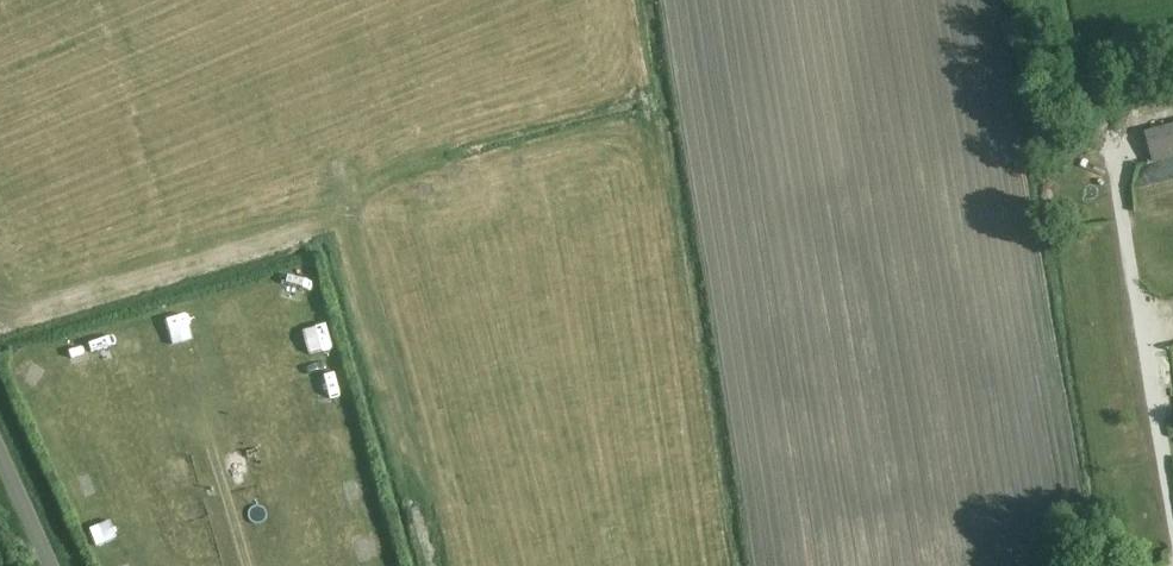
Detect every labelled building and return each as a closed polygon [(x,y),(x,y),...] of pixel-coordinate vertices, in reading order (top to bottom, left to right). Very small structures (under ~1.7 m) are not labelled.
[(1083,549),(1091,548),(1089,536),(1081,537),(1083,549)]
